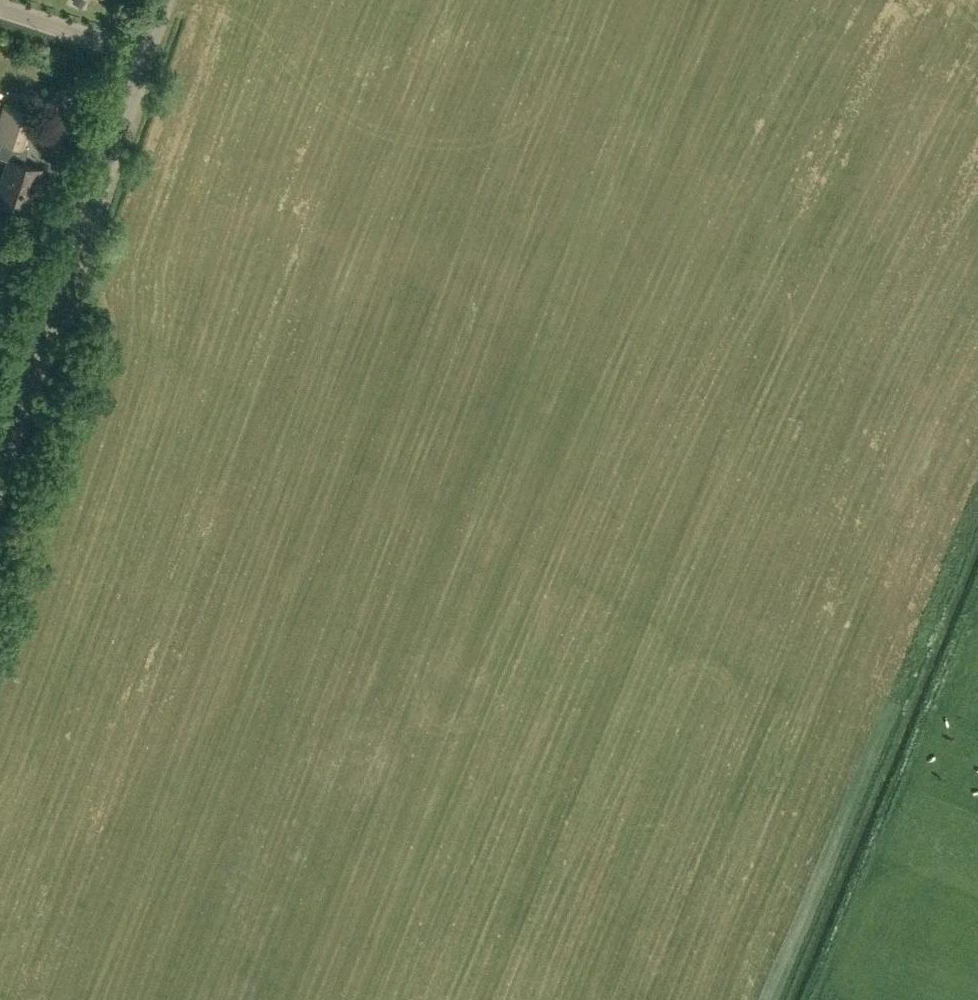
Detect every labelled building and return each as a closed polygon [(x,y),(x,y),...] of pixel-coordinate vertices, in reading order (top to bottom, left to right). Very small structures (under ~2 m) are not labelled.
[(0,114),(0,141),(1,142),(23,149),(35,112),(4,102),(0,114)] [(22,165),(27,150),(23,149),(1,142),(0,144),(0,158),(7,160),(0,183),(0,203),(25,211),(33,186),(37,187),(42,171),(22,165)]
